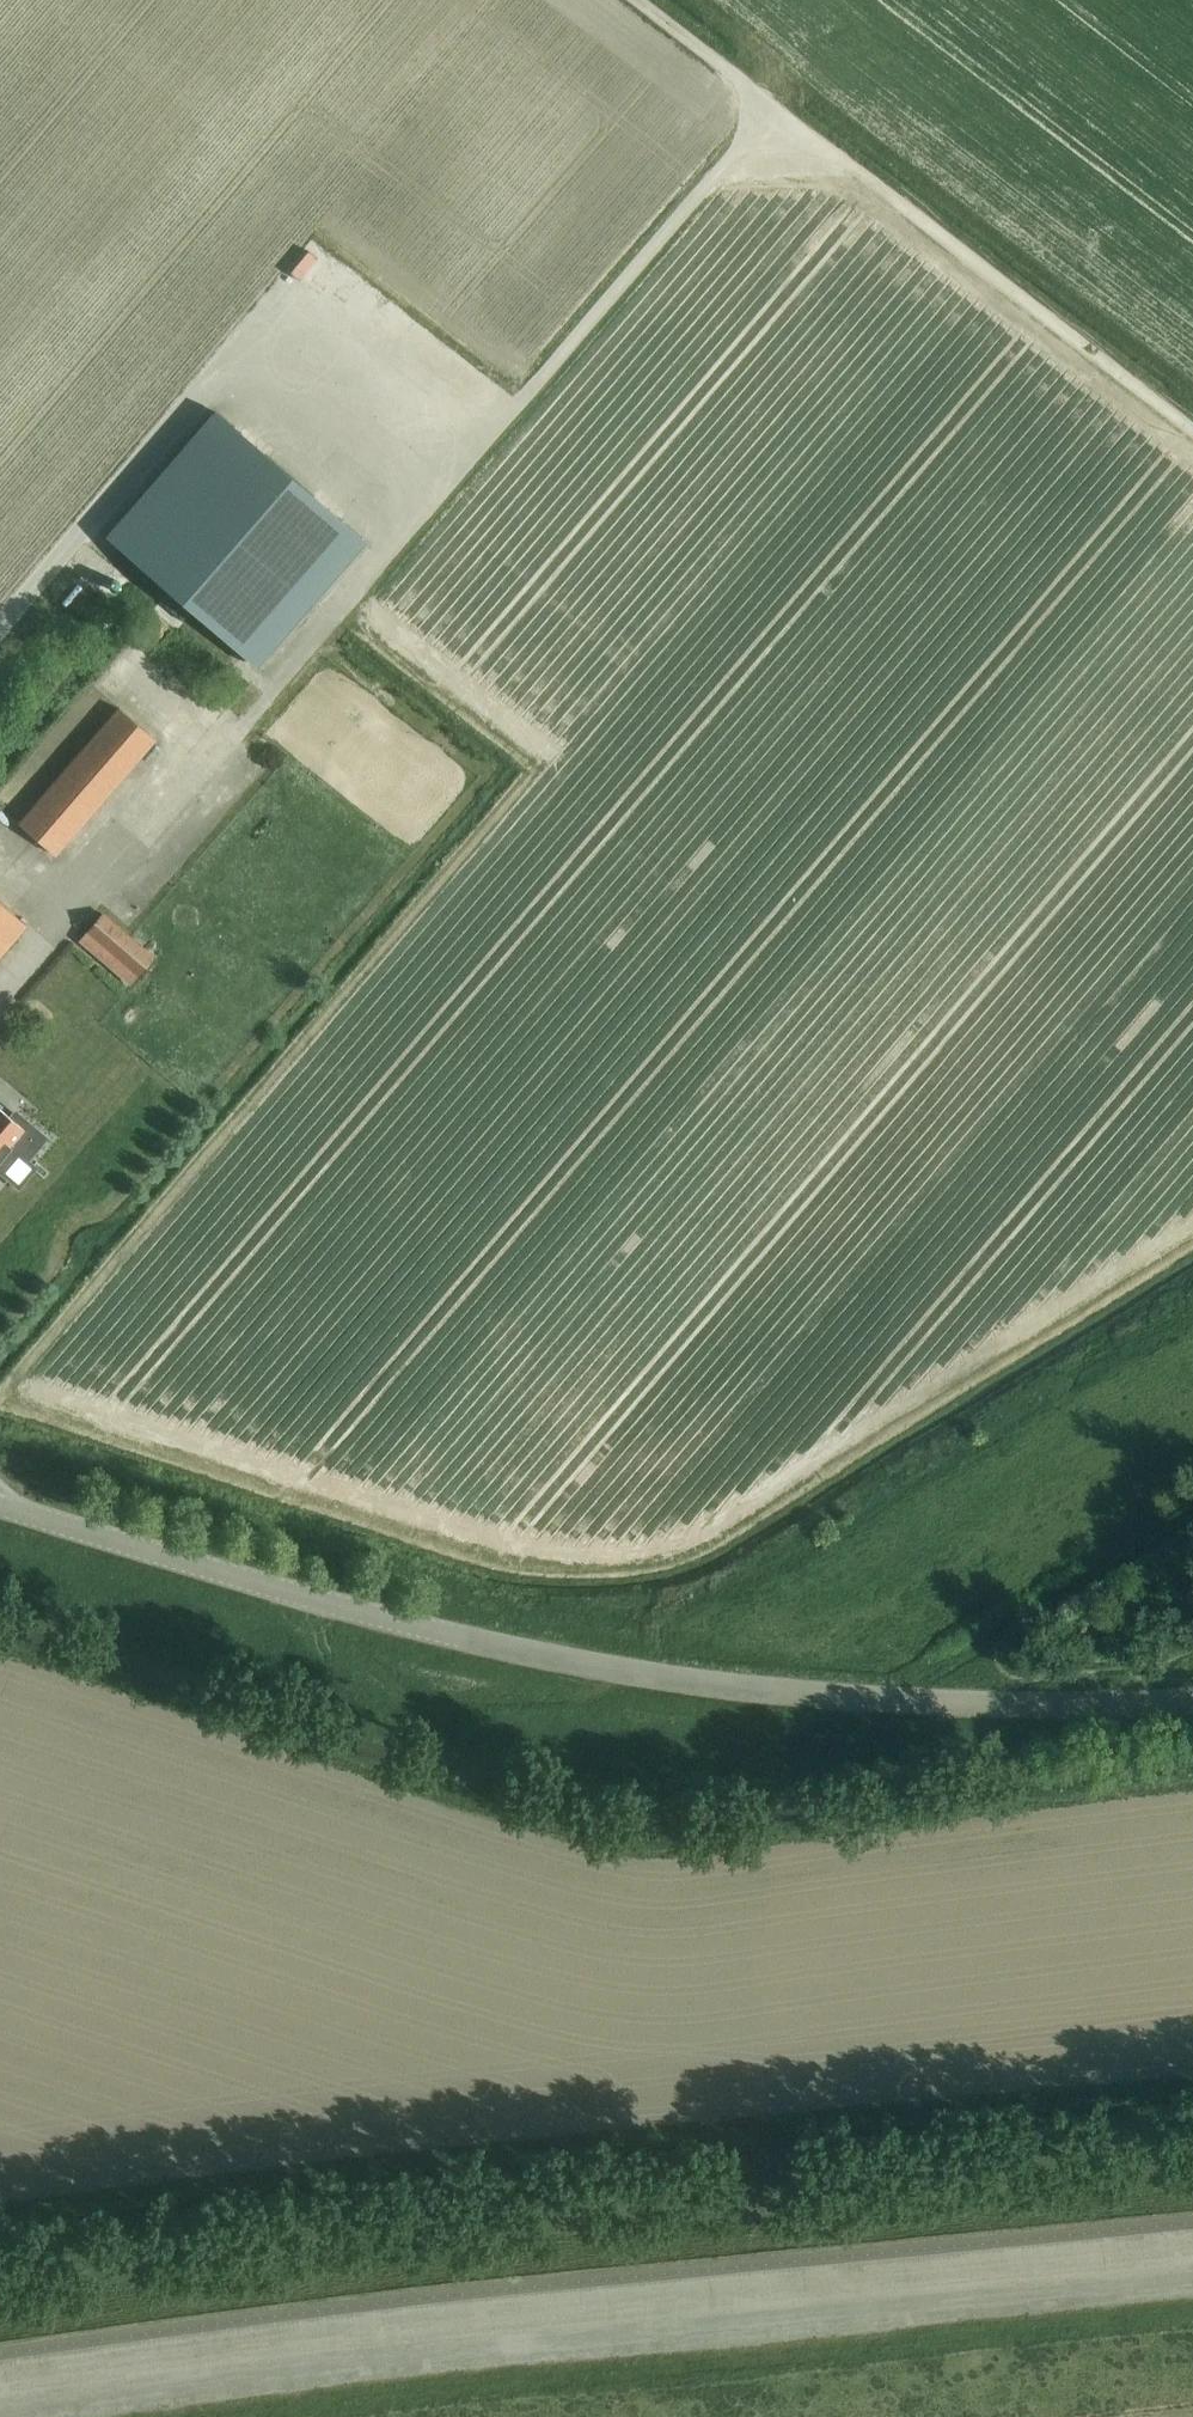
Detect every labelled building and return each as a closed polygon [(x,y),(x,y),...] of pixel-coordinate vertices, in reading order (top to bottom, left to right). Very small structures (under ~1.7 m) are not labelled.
[(242,655),(253,664),(362,538),(218,412),(108,539),(116,546),(242,655)] [(119,707),(19,823),(55,855),(155,739),(119,707)] [(26,925),(0,902),(0,955),(26,925)] [(104,912),(89,929),(141,974),(156,957),(104,912)] [(3,1172),(17,1155),(24,1161),(44,1137),(27,1123),(23,1128),(16,1121),(9,1116),(0,1108),(0,1169),(3,1172)]
